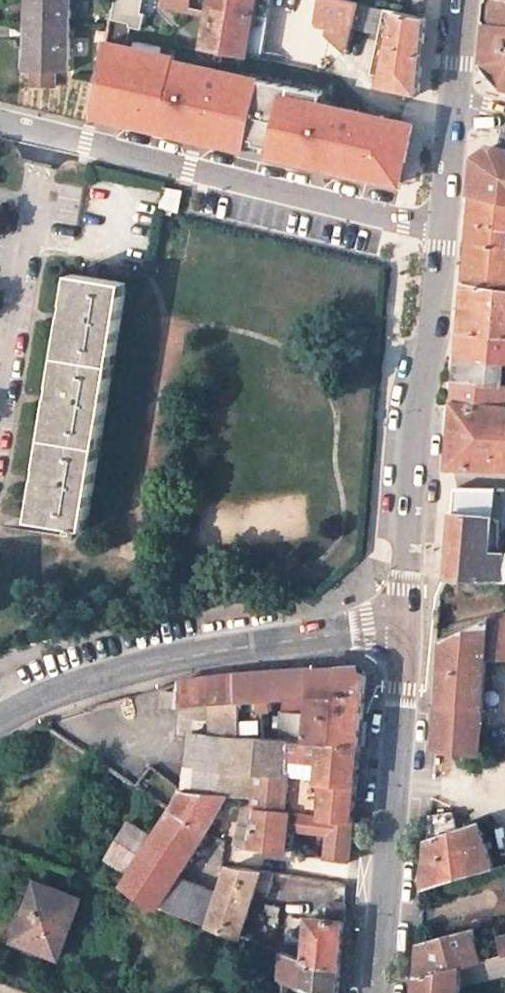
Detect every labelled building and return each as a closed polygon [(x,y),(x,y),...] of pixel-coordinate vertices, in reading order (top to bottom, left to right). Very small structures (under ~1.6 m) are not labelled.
[(31,30),(30,70),(33,70),(33,84),(56,85),(56,71),(70,71),(70,30),(71,0),(31,0),(30,13),(25,13),(24,29),(31,30)] [(110,20),(132,23),(132,27),(144,29),(147,13),(143,12),(145,0),(113,0),(110,20)] [(248,55),(258,0),(165,0),(164,4),(210,14),(204,47),(248,55)] [(353,0),(325,0),(321,20),(355,28),(361,2),(353,0)] [(490,9),(489,23),(500,24),(504,25),(504,0),(491,0),(490,9)] [(373,73),(385,75),(383,86),(405,90),(420,93),(424,48),(427,16),(361,2),(355,28),(380,34),(373,73)] [(355,28),(321,20),(349,50),(355,28)] [(499,36),(500,24),(489,23),(488,34),(499,36)] [(499,36),(488,34),(487,43),(485,62),(504,84),(504,25),(500,24),(499,36)] [(414,125),(322,107),(324,96),(176,60),(177,57),(106,41),(94,114),(114,119),(115,114),(133,118),(131,124),(171,133),(172,126),(219,137),(220,133),(237,137),(237,141),(254,145),(252,151),(275,156),(316,165),(318,160),(328,162),(327,167),(327,168),(401,184),(407,156),(414,125)] [(115,114),(114,119),(113,120),(131,124),(133,118),(115,114)] [(171,133),(252,151),(254,145),(237,141),(237,137),(220,133),(219,137),(172,126),(171,133)] [(481,144),(479,161),(495,148),(481,144)] [(495,148),(479,161),(475,195),(504,202),(504,150),(495,148)] [(165,189),(161,206),(178,210),(182,189),(165,186),(165,189)] [(475,195),(474,210),(472,227),(504,233),(504,202),(475,195)] [(472,227),(470,258),(467,285),(504,291),(504,233),(472,227)] [(46,437),(33,519),(74,525),(74,529),(79,529),(80,526),(86,527),(100,446),(113,364),(127,282),(73,273),(60,355),(46,437)] [(467,285),(465,306),(463,333),(504,338),(504,291),(467,285)] [(463,333),(461,346),(460,359),(504,363),(504,338),(463,333)] [(458,381),(504,385),(504,363),(460,359),(460,368),(458,381)] [(458,381),(457,402),(453,444),(452,466),(504,466),(504,385),(458,381)] [(487,513),(489,486),(457,485),(455,509),(487,513)] [(500,554),(500,524),(500,522),(498,519),(496,516),(493,515),(487,515),(487,513),(455,509),(452,540),(449,577),(504,580),(504,554),(500,554)] [(488,657),(504,658),(504,614),(490,617),(488,657)] [(490,617),(445,640),(444,651),(443,669),(486,673),(488,657),(490,617)] [(286,715),(285,731),(284,739),(292,740),(310,741),(322,742),(361,744),(362,726),(367,673),(359,666),(316,668),(314,693),(312,716),(286,715)] [(289,670),(263,672),(264,698),(314,693),(316,668),(289,670)] [(481,752),(486,673),(443,669),(441,698),(438,731),(436,749),(481,752)] [(239,700),(264,698),(263,672),(237,674),(239,700)] [(180,706),(239,700),(237,674),(202,678),(179,681),(180,706)] [(260,738),(284,739),(285,731),(260,730),(260,738)] [(259,774),(290,776),(292,740),(284,739),(260,738),(242,737),(191,734),(186,791),(229,795),(248,796),(257,797),(259,774)] [(290,776),(319,778),(322,742),(310,741),(292,740),(290,776)] [(359,763),(361,744),(322,742),(319,778),(326,779),(357,781),(359,763)] [(319,778),(290,776),(286,810),(290,811),(322,815),(326,779),(319,778)] [(355,800),(357,781),(326,779),(322,815),(332,816),(353,819),(355,800)] [(173,811),(206,833),(229,795),(186,791),(173,811)] [(257,797),(248,796),(238,845),(252,847),(260,808),(256,807),(257,797)] [(260,808),(252,847),(288,852),(289,836),(330,841),(329,858),(350,861),(351,843),(353,819),(332,816),(322,815),(290,811),(286,810),(260,808)] [(156,837),(131,822),(110,857),(134,872),(125,885),(157,908),(159,905),(177,878),(206,833),(173,811),(156,837)] [(431,814),(428,854),(425,886),(495,866),(504,863),(504,853),(492,857),(480,821),(460,827),(454,811),(431,814)] [(85,829),(76,843),(84,848),(92,834),(85,829)] [(256,891),(270,895),(277,872),(229,866),(220,892),(210,924),(242,935),(256,891)] [(159,905),(210,924),(220,892),(177,878),(159,905)] [(60,955),(82,899),(39,882),(17,938),(60,955)] [(310,917),(306,958),(340,970),(343,937),(346,904),(332,903),(330,919),(310,917)] [(473,929),(420,943),(419,961),(418,976),(462,965),(482,960),(473,929)] [(340,970),(306,958),(285,950),(282,982),(287,982),(287,976),(327,992),(338,992),(338,984),(340,970)] [(482,960),(462,965),(462,984),(504,972),(504,954),(482,960)] [(417,992),(462,992),(462,984),(462,965),(418,976),(417,991),(417,992)] [(287,982),(314,992),(327,992),(287,976),(287,982)]
